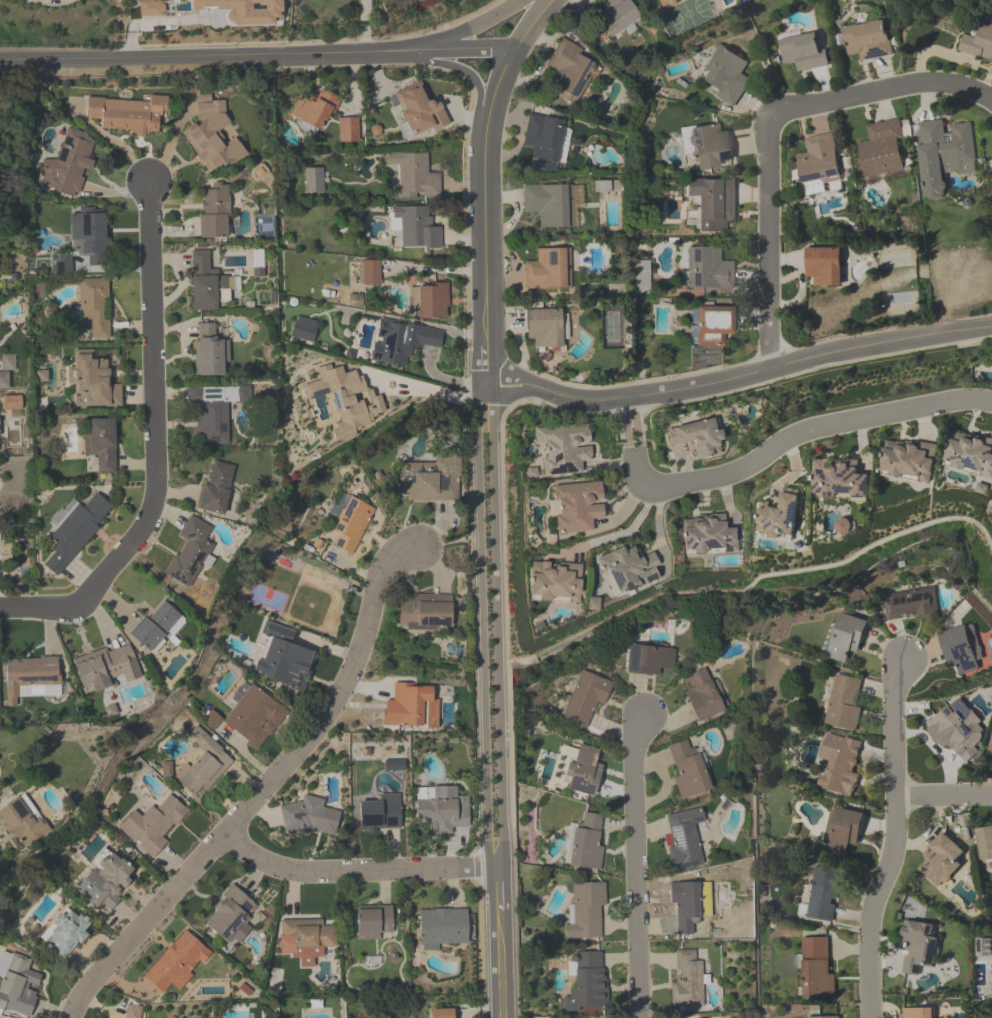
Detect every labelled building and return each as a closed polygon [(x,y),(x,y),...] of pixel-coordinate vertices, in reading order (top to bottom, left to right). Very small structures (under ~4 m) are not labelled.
[(194,9),(194,0),(280,0),(281,15),(278,20),(273,20),(273,24),(234,24),(234,8),(194,9)] [(609,41),(642,20),(629,0),(606,0),(599,4),(604,11),(594,17),(609,41)] [(139,2),(161,1),(161,4),(164,4),(164,12),(161,12),(161,15),(139,15),(139,2)] [(860,62),(893,55),(885,19),(842,28),(848,55),(858,53),(860,62)] [(991,62),(991,27),(979,23),(975,37),(962,33),(957,52),(991,62)] [(829,66),(821,29),(778,38),(784,65),(795,63),(797,73),(829,66)] [(546,69),(557,75),(547,93),(579,109),(601,63),(559,42),(546,69)] [(734,105),(750,79),(742,74),(749,62),(718,43),(695,82),(734,105)] [(419,79),(429,100),(430,100),(432,101),(433,103),(437,101),(448,122),(432,131),(430,126),(412,135),(404,120),(401,119),(398,115),(400,111),(402,110),(393,92),(419,79)] [(289,112),(295,116),(295,118),(317,129),(321,121),(324,122),(329,112),(333,113),(341,98),(321,87),(317,95),(311,92),(307,98),(298,95),(289,112)] [(247,152),(234,136),(226,142),(218,130),(229,122),(225,115),(224,99),(210,100),(210,94),(195,95),(195,120),(180,132),(209,171),(221,162),(223,165),(247,152)] [(167,95),(166,111),(161,110),(160,115),(157,115),(156,132),(145,132),(143,136),(136,136),(136,133),(130,134),(127,130),(101,128),(100,119),(86,116),(87,97),(149,101),(149,95),(167,95)] [(524,148),(535,149),(531,171),(556,175),(565,121),(529,115),(524,148)] [(337,118),(357,117),(357,141),(338,141),(337,118)] [(866,126),(869,142),(857,144),(864,180),(906,172),(896,120),(866,126)] [(916,123),(923,201),(946,199),(944,176),(977,173),(972,123),(951,125),(952,134),(941,135),(939,121),(916,123)] [(733,166),(728,132),(721,133),(720,125),(691,128),(695,171),(733,166)] [(68,126),(87,133),(86,135),(90,136),(89,139),(93,141),(87,157),(93,160),(89,171),(82,168),(80,175),(82,177),(77,192),(74,191),(71,197),(53,190),(54,187),(42,188),(42,159),(55,159),(68,126)] [(796,157),(801,188),(841,182),(835,135),(805,139),(807,155),(796,157)] [(384,153),(426,152),(427,172),(438,172),(439,196),(422,196),(422,192),(416,192),(416,197),(397,196),(396,191),(398,191),(397,164),(384,164),(384,153)] [(303,167),(322,167),(323,191),(304,192),(303,167)] [(735,223),(736,180),(686,180),(686,198),(698,198),(698,233),(726,234),(726,223),(735,223)] [(226,236),(199,237),(198,214),(202,214),(202,189),(212,189),(212,182),(218,182),(218,184),(227,184),(229,213),(225,213),(226,236)] [(567,230),(567,187),(523,187),(523,215),(538,215),(538,230),(567,230)] [(392,206),(427,206),(427,216),(431,216),(431,226),(440,226),(440,248),(423,248),(423,246),(401,247),(400,218),(392,218),(392,206)] [(70,213),(105,212),(105,264),(88,264),(87,255),(81,255),(80,240),(69,239),(70,213)] [(842,248),(807,248),(807,287),(842,287),(842,248)] [(571,289),(570,249),(536,250),(536,263),(525,263),(525,290),(571,289)] [(688,249),(688,291),(734,291),(734,263),(721,263),(721,249),(688,249)] [(190,251),(208,250),(208,268),(217,268),(217,275),(226,276),(227,300),(216,301),(216,309),(192,310),(190,251)] [(378,259),(378,284),(363,284),(362,260),(378,259)] [(107,278),(108,337),(91,337),(90,318),(79,318),(78,278),(107,278)] [(448,282),(448,317),(421,318),(420,285),(433,285),(433,282),(448,282)] [(733,308),(693,308),(693,349),(723,349),(723,335),(733,335),(733,308)] [(527,340),(536,339),(536,348),(563,348),(562,310),(526,310),(527,340)] [(317,325),(312,342),(310,342),(309,345),(298,342),(299,339),(289,336),(296,316),(315,321),(314,324),(317,325)] [(443,330),(439,348),(421,344),(420,347),(411,346),(409,356),(406,355),(403,366),(369,359),(372,341),(380,343),(381,338),(377,336),(378,318),(443,330)] [(197,323),(213,323),(214,339),(227,339),(228,362),(223,362),(223,375),(194,375),(192,339),(197,339),(197,323)] [(120,405),(73,405),(73,383),(67,383),(67,368),(72,367),(72,349),(91,349),(91,358),(106,358),(106,368),(108,368),(107,383),(120,383),(120,405)] [(315,368),(329,363),(331,368),(340,366),(343,372),(354,370),(355,376),(360,374),(364,389),(370,387),(372,395),(379,394),(385,410),(376,413),(377,416),(372,417),(372,420),(353,427),(354,435),(335,441),(331,431),(334,429),(333,423),(339,422),(330,393),(307,399),(302,385),(319,380),(315,368)] [(198,401),(226,401),(228,444),(201,445),(200,433),(196,433),(195,421),(199,421),(198,401)] [(88,419),(113,418),(114,473),(96,473),(96,454),(83,454),(83,447),(89,447),(88,419)] [(695,461),(725,455),(718,418),(667,427),(670,447),(691,443),(695,461)] [(582,474),(582,463),(591,462),(589,425),(534,428),(535,445),(542,445),(544,476),(582,474)] [(954,433),(944,467),(991,480),(991,443),(954,433)] [(933,482),(936,446),(885,441),(881,477),(933,482)] [(460,457),(459,478),(457,479),(458,499),(407,500),(407,493),(395,493),(396,466),(401,464),(401,461),(433,462),(435,458),(438,456),(446,456),(446,454),(456,454),(460,457)] [(210,460),(233,465),(222,514),(197,508),(203,483),(204,483),(210,460)] [(859,460),(815,460),(815,499),(871,499),(871,475),(859,475),(859,460)] [(552,485),(554,534),(595,532),(594,520),(604,519),(602,482),(552,485)] [(94,491),(110,505),(95,524),(97,527),(55,575),(42,564),(54,551),(50,548),(55,542),(46,536),(78,503),(81,506),(94,491)] [(758,535),(795,539),(800,494),(783,492),(781,509),(761,507),(758,535)] [(373,508),(351,555),(333,545),(340,533),(333,529),(349,496),(373,508)] [(189,514),(210,527),(204,538),(213,544),(187,586),(163,572),(174,554),(176,555),(185,540),(177,534),(189,514)] [(835,526),(847,537),(857,527),(845,516),(835,526)] [(737,554),(736,528),(725,528),(725,517),(680,518),(681,556),(737,554)] [(665,578),(654,552),(638,558),(633,544),(597,558),(614,599),(665,578)] [(581,603),(582,565),(530,563),(529,602),(581,603)] [(939,619),(933,586),(882,594),(887,621),(912,616),(913,623),(939,619)] [(451,593),(450,626),(436,626),(436,630),(397,628),(397,601),(411,601),(411,593),(451,593)] [(163,600),(180,615),(149,651),(128,632),(143,616),(146,619),(163,600)] [(827,660),(845,665),(848,654),(858,657),(868,622),(839,614),(827,660)] [(316,651),(306,674),(297,671),(294,675),(299,676),(294,687),(261,676),(262,674),(257,673),(257,671),(252,669),(255,659),(260,661),(270,637),(263,633),(267,621),(294,631),(289,642),(316,651)] [(939,632),(948,669),(960,665),(962,674),(985,668),(973,624),(939,632)] [(71,659),(82,686),(90,684),(93,691),(109,685),(107,678),(122,673),(124,681),(140,676),(128,643),(107,652),(105,647),(71,659)] [(626,674),(661,676),(661,668),(674,669),(676,646),(628,644),(626,674)] [(56,656),(56,673),(59,673),(59,684),(17,686),(17,697),(15,697),(15,706),(5,705),(3,661),(16,661),(16,658),(39,658),(38,656),(56,656)] [(613,682),(580,669),(561,720),(586,729),(594,706),(603,709),(613,682)] [(706,669),(684,678),(689,691),(684,692),(697,723),(724,712),(706,669)] [(821,724),(853,731),(864,680),(834,674),(832,686),(829,685),(821,724)] [(432,686),(431,698),(437,698),(436,728),(425,728),(426,701),(422,701),(420,725),(382,723),(382,708),(384,708),(384,700),(392,700),(394,683),(407,683),(407,685),(432,686)] [(250,684),(287,710),(269,735),(266,734),(255,749),(245,742),(246,740),(222,720),(250,684)] [(926,725),(960,766),(984,747),(949,705),(926,725)] [(232,761),(206,789),(201,785),(193,794),(175,776),(201,751),(197,748),(197,745),(188,735),(196,724),(221,747),(220,749),(232,761)] [(710,790),(694,738),(666,747),(682,799),(710,790)] [(822,790),(850,797),(865,743),(846,738),(842,753),(832,751),(822,790)] [(595,797),(604,762),(596,760),(599,749),(576,742),(563,789),(595,797)] [(466,795),(468,826),(427,827),(427,821),(415,821),(415,799),(433,799),(432,786),(455,785),(455,795),(466,795)] [(168,793),(188,810),(175,826),(172,823),(161,836),(166,841),(152,857),(118,826),(133,809),(140,816),(150,805),(154,809),(168,793)] [(399,793),(400,828),(375,828),(375,833),(366,833),(366,829),(358,828),(358,801),(378,800),(378,793),(399,793)] [(339,811),(333,835),(314,830),(315,828),(311,827),(311,830),(307,829),(306,832),(293,829),(284,831),(278,806),(300,801),(303,794),(323,799),(322,806),(339,811)] [(9,831),(0,819),(0,810),(18,797),(35,820),(39,817),(51,832),(25,847),(18,837),(14,838),(9,831)] [(667,848),(672,871),(704,865),(698,833),(707,831),(703,808),(667,814),(673,847),(667,848)] [(862,814),(833,808),(824,854),(853,860),(862,814)] [(598,870),(604,815),(583,813),(582,823),(570,822),(565,867),(598,870)] [(981,864),(991,862),(991,830),(977,832),(981,864)] [(928,847),(935,854),(920,870),(939,889),(962,865),(956,859),(964,851),(943,831),(928,847)] [(133,868),(125,876),(130,881),(122,887),(117,883),(116,885),(119,889),(111,897),(108,893),(92,906),(74,886),(91,868),(96,872),(101,868),(96,863),(110,848),(133,868)] [(841,873),(815,869),(806,918),(832,923),(841,873)] [(676,906),(676,937),(700,937),(700,881),(668,881),(668,906),(676,906)] [(564,939),(604,939),(604,882),(573,882),(573,921),(564,921),(564,939)] [(226,943),(232,938),(236,942),(250,928),(244,923),(250,918),(247,914),(256,906),(231,883),(212,905),(215,909),(204,923),(226,943)] [(390,904),(391,931),(379,931),(378,939),(356,939),(356,905),(390,904)] [(65,908),(75,915),(78,914),(88,923),(83,930),(86,934),(80,942),(78,941),(61,959),(42,942),(51,934),(49,931),(53,926),(51,923),(65,908)] [(418,910),(466,908),(466,942),(419,943),(418,910)] [(333,925),(334,946),(322,946),(321,956),(312,957),(312,966),(299,966),(299,957),(290,957),(290,953),(276,953),(276,935),(280,934),(280,920),(321,919),(321,925),(333,925)] [(903,920),(898,940),(906,941),(901,972),(917,975),(918,964),(931,967),(937,936),(930,935),(932,924),(903,920)] [(184,930),(211,952),(202,963),(199,960),(188,971),(191,975),(178,990),(170,983),(161,992),(143,975),(184,930)] [(800,937),(827,937),(828,973),(833,974),(834,997),(802,997),(800,937)] [(991,952),(991,958),(976,958),(975,938),(991,938),(991,952)] [(674,949),(675,982),(669,982),(669,1005),(702,1005),(701,960),(694,960),(693,949),(674,949)] [(2,1010),(0,1009),(0,979),(4,970),(11,952),(30,959),(26,969),(40,974),(36,986),(28,983),(26,988),(34,991),(33,996),(35,997),(28,1017),(4,1006),(2,1010)] [(600,952),(600,969),(604,969),(605,1004),(578,1006),(578,1010),(563,1010),(563,996),(568,996),(568,989),(574,988),(574,969),(575,962),(572,961),(569,959),(569,956),(573,952),(577,952),(600,952)] [(141,1006),(138,1017),(123,1017),(125,1003),(141,1006)] [(931,1007),(931,1017),(902,1017),(901,1008),(931,1007)] [(452,1008),(453,1017),(429,1017),(429,1008),(452,1008)]
